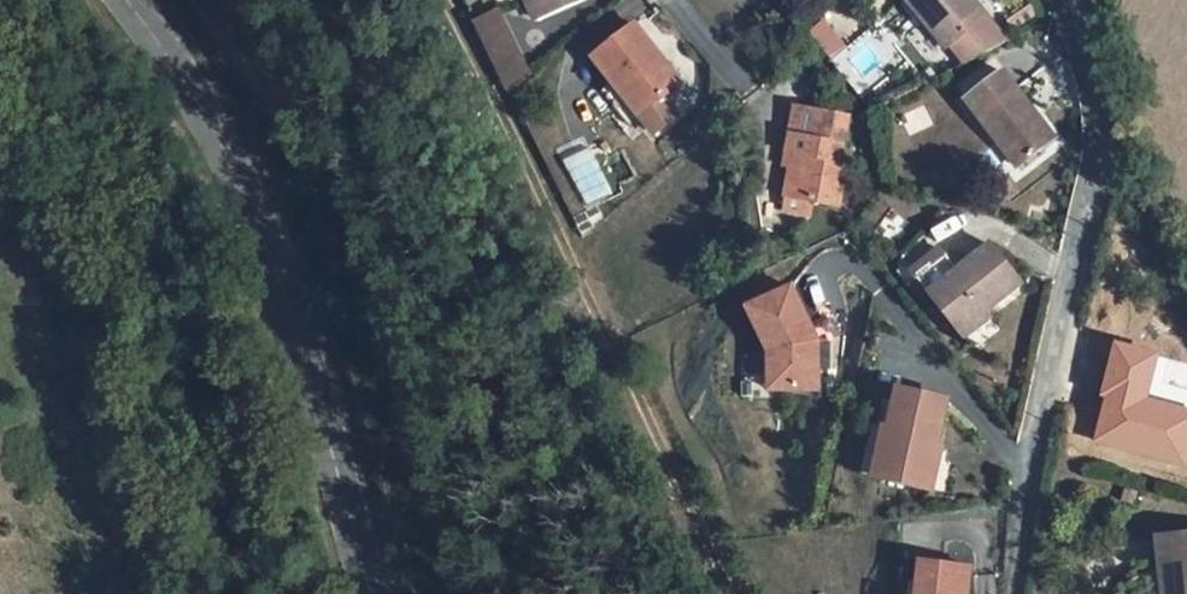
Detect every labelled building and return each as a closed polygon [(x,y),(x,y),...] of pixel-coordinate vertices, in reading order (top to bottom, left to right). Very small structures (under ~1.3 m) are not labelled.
[(531,30),(581,10),(576,0),(519,0),(531,30)] [(959,86),(997,70),(949,8),(959,0),(907,0),(888,14),(934,73),(943,65),(959,86)] [(502,93),(532,78),(498,9),(467,24),(502,93)] [(669,96),(650,71),(656,67),(631,33),(587,66),(605,89),(632,123),(655,106),(669,96)] [(669,96),(675,92),(656,67),(650,71),(669,96)] [(605,89),(594,98),(621,132),(632,123),(605,89)] [(990,104),(947,132),(996,202),(1037,175),(990,104)] [(655,106),(632,123),(646,142),(669,125),(655,106)] [(782,184),(775,229),(805,232),(808,217),(835,221),(839,200),(829,199),(838,136),(785,127),(777,183),(782,184)] [(964,298),(937,322),(969,356),(1025,306),(994,270),(964,298)] [(937,322),(964,298),(942,273),(914,297),(937,322)] [(774,386),(774,404),(810,405),(811,356),(786,301),(742,322),(762,366),(762,385),(774,386)] [(762,385),(761,404),(774,404),(774,386),(762,385)] [(881,445),(870,493),(918,504),(938,416),(889,405),(881,445)] [(864,441),(853,489),(870,493),(881,445),(864,441)] [(1175,543),(1178,570),(1186,570),(1186,542),(1175,543)] [(1178,570),(1181,593),(1186,593),(1186,570),(1178,570)] [(912,576),(910,593),(960,593),(961,582),(912,576)]
